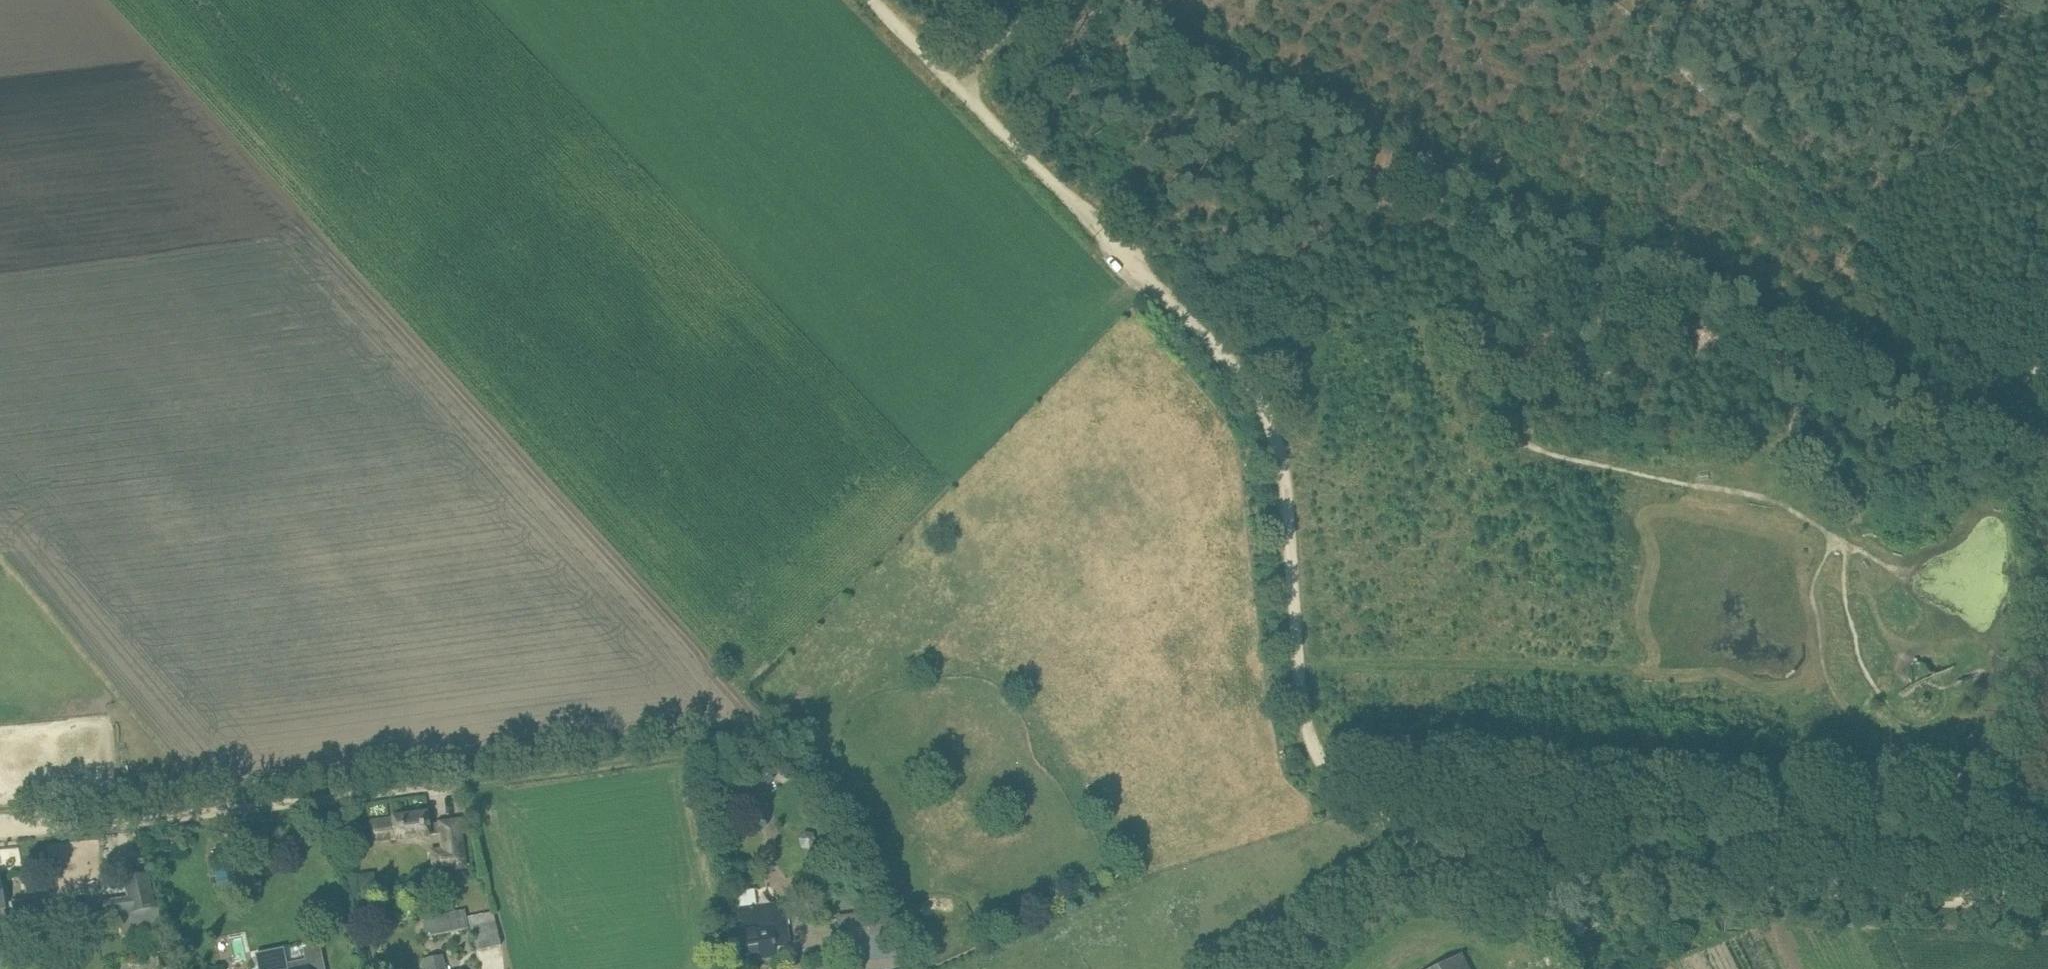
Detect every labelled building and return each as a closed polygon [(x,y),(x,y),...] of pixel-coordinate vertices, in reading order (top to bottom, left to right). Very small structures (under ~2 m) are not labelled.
[(767,762),(760,768),(757,765),(733,789),(751,807),(776,783),(773,780),(779,774),(767,762)] [(440,837),(441,848),(430,849),(433,872),(469,868),(462,817),(437,820),(430,821),(428,808),(391,813),(391,817),(367,820),(370,844),(394,841),(394,843),(432,838),(440,837)] [(817,837),(808,835),(802,842),(805,851),(813,853),(820,846),(817,837)] [(105,905),(52,912),(53,922),(105,916),(120,913),(155,908),(149,876),(125,881),(128,896),(129,902),(105,905)] [(741,931),(732,932),(733,941),(736,960),(752,958),(752,956),(758,955),(758,957),(775,955),(774,946),(790,944),(789,939),(788,928),(784,899),(756,903),(754,888),(737,891),(739,906),(736,906),(741,931)] [(17,923),(45,918),(41,898),(14,903),(17,923)] [(155,911),(155,908),(120,913),(123,936),(164,931),(160,911),(155,911)] [(472,928),(477,950),(501,945),(497,926),(493,911),(466,916),(465,910),(424,917),(427,936),(472,928)] [(838,915),(839,923),(844,961),(870,958),(869,954),(893,951),(890,931),(881,932),(878,910),(838,915)] [(307,966),(324,963),(319,941),(283,949),(256,954),(259,968),(308,968),(307,966)] [(1463,953),(1431,968),(1471,968),(1463,953)] [(440,957),(425,960),(427,968),(443,968),(440,957)]
